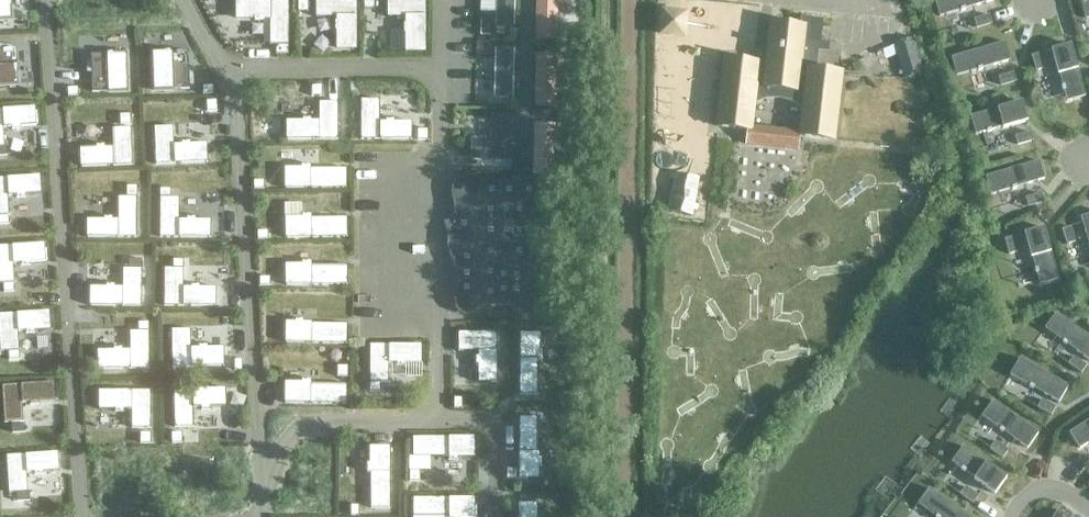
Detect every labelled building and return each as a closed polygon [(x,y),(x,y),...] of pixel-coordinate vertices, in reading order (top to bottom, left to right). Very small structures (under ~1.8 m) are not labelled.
[(9,21),(8,0),(0,0),(0,22),(9,21)] [(249,0),(234,0),(234,21),(254,21),(254,22),(263,22),(263,21),(270,21),(269,45),(276,45),(288,45),(288,0),(270,0),(249,0)] [(315,18),(335,18),(335,22),(335,30),(335,51),(356,51),(356,17),(356,0),(315,0),(315,18)] [(374,0),(364,0),(364,11),(374,11),(374,0)] [(386,18),(404,18),(404,25),(403,25),(403,33),(404,33),(404,53),(424,53),(424,18),(424,0),(386,0),(386,18)] [(495,26),(513,26),(514,0),(496,0),(495,26)] [(536,40),(556,40),(558,0),(537,0),(536,40)] [(991,0),(933,0),(938,17),(960,11),(960,12),(964,11),(964,10),(992,2),(991,0)] [(307,2),(297,2),(297,13),(307,13),(307,2)] [(990,24),(988,16),(973,20),(976,29),(990,24)] [(765,100),(770,99),(779,97),(792,103),(802,110),(799,131),(798,137),(833,140),(841,73),(815,70),(818,42),(820,42),(822,20),(800,18),(799,27),(770,23),(765,64),(748,62),(724,59),(716,127),(750,131),(750,125),(753,105),(765,100)] [(580,28),(564,28),(563,39),(580,39),(580,28)] [(923,75),(912,38),(893,44),(905,80),(923,75)] [(489,42),(476,42),(476,54),(489,54),(489,42)] [(1009,61),(1004,43),(950,58),(956,77),(977,70),(977,72),(982,70),(981,69),(1009,61)] [(288,45),(276,45),(276,56),(288,56),(288,45)] [(1086,96),(1071,45),(1070,45),(1052,50),(1059,75),(1060,74),(1063,86),(1062,86),(1064,90),(1065,90),(1068,101),(1086,96)] [(0,50),(0,87),(14,86),(13,49),(0,50)] [(513,49),(495,49),(495,97),(512,97),(513,49)] [(187,53),(152,54),(153,92),(189,90),(187,53)] [(125,55),(90,56),(91,94),(126,93),(125,55)] [(535,55),(533,107),(555,107),(556,55),(535,55)] [(1044,69),(1040,55),(1031,57),(1036,72),(1044,69)] [(1015,82),(1012,73),(997,78),(1000,86),(1015,82)] [(212,86),(202,87),(202,95),(213,94),(212,86)] [(321,87),(310,87),(310,97),(321,97),(321,87)] [(77,88),(67,88),(67,96),(77,96),(77,88)] [(577,96),(561,95),(561,106),(577,106),(577,96)] [(379,100),(360,100),(360,139),(379,139),(410,139),(410,123),(393,123),(393,120),(385,120),(385,123),(379,123),(379,100)] [(216,101),(206,102),(206,112),(216,111),(216,101)] [(1027,122),(1021,102),(969,117),(975,136),(986,132),(986,133),(991,132),(990,131),(1002,128),(1002,129),(1027,122)] [(301,121),(286,121),(286,140),(318,140),(337,140),(337,103),(318,103),(318,121),(310,121),(310,117),(301,117),(301,121)] [(0,109),(0,148),(2,147),(1,127),(10,127),(10,130),(18,129),(18,126),(34,125),(33,107),(0,109)] [(573,110),(563,110),(563,123),(573,123),(573,110)] [(130,115),(119,115),(120,126),(130,125),(130,115)] [(471,138),(470,159),(510,161),(512,116),(491,116),(490,139),(471,138)] [(534,123),(532,175),(553,174),(555,124),(534,123)] [(798,137),(799,131),(750,125),(750,131),(748,145),(797,150),(798,144),(798,137)] [(172,127),(153,128),(155,164),(173,163),(206,162),(205,144),(189,145),(189,142),(180,143),(180,145),(173,146),(172,127)] [(95,148),(80,149),(81,166),(112,165),(130,165),(130,128),(111,128),(112,148),(104,148),(104,145),(95,145),(95,148)] [(427,131),(416,131),(416,140),(427,140),(427,131)] [(1032,141),(1029,133),(1014,137),(1017,146),(1032,141)] [(515,156),(513,168),(527,169),(528,157),(515,156)] [(1043,180),(1038,161),(982,178),(987,196),(1011,189),(1012,190),(1016,189),(1015,188),(1043,180)] [(301,170),(283,170),(284,190),(345,190),(345,171),(309,171),(309,167),(301,167),(301,170)] [(0,179),(0,217),(7,217),(6,196),(15,196),(15,199),(23,199),(23,196),(39,195),(38,177),(0,179)] [(535,306),(535,186),(533,183),(530,181),(526,183),(525,186),(518,186),(516,183),(512,183),(501,185),(489,185),(478,181),(471,179),(464,179),(457,183),(454,190),(454,197),(455,206),(456,214),(454,223),(454,228),(457,232),(461,233),(461,251),(457,253),(454,257),(455,262),(458,272),(459,281),(459,291),(456,301),(457,307),(460,311),(464,314),(469,314),(475,311),(478,306),(535,306)] [(136,186),(125,186),(125,198),(136,198),(136,186)] [(170,189),(159,189),(159,198),(170,198),(170,189)] [(1039,194),(1024,198),(1027,207),(1042,203),(1039,194)] [(103,221),(87,221),(87,237),(117,237),(136,238),(136,198),(125,198),(117,198),(117,221),(112,221),(112,218),(103,218),(103,221)] [(170,198),(159,198),(159,237),(178,237),(209,237),(209,221),(195,221),(195,218),(186,218),(186,221),(178,221),(178,199),(170,198)] [(1080,217),(1088,245),(1087,246),(1088,250),(1088,249),(1088,215),(1080,217)] [(302,219),(284,219),(285,239),(346,239),(346,220),(310,220),(310,216),(302,217),(302,219)] [(1056,282),(1042,228),(1023,234),(1031,262),(1030,262),(1031,266),(1032,266),(1038,287),(1056,282)] [(1074,243),(1070,228),(1062,231),(1066,245),(1074,243)] [(1016,253),(1012,238),(1004,240),(1008,255),(1016,253)] [(0,247),(0,285),(2,285),(11,284),(10,264),(20,263),(20,267),(28,266),(28,263),(43,262),(42,244),(0,247)] [(141,260),(128,260),(128,270),(141,270),(141,260)] [(182,261),(172,261),(172,269),(182,269),(182,261)] [(303,264),(285,264),(285,284),(347,284),(347,264),(311,265),(311,261),(303,261),(303,264)] [(172,269),(163,269),(163,305),(182,306),(215,306),(215,288),(199,288),(199,285),(190,285),(190,288),(182,288),(182,269),(172,269)] [(105,287),(90,287),(90,307),(122,307),(141,307),(141,270),(128,270),(122,270),(122,287),(114,287),(114,284),(105,284),(105,287)] [(11,284),(2,285),(3,293),(14,292),(13,284),(11,284)] [(0,315),(0,353),(7,353),(17,352),(15,332),(24,331),(25,334),(33,334),(32,331),(48,330),(47,312),(0,315)] [(1055,314),(1044,329),(1062,342),(1061,343),(1065,346),(1065,345),(1088,362),(1088,338),(1055,314)] [(296,322),(286,322),(286,342),(346,343),(347,324),(311,324),(311,322),(303,322),(303,321),(303,319),(296,319),(296,322)] [(148,323),(137,323),(137,332),(148,332),(148,323)] [(190,330),(171,331),(171,367),(190,367),(223,366),(222,348),(206,348),(206,346),(198,346),(198,348),(190,349),(190,330)] [(112,351),(97,351),(97,370),(129,369),(148,369),(148,332),(137,332),(129,332),(129,351),(121,351),(121,348),(112,348),(112,351)] [(496,333),(457,333),(457,351),(477,351),(477,357),(474,357),(474,367),(477,367),(477,383),(496,383),(496,351),(496,333)] [(540,333),(520,333),(520,394),(539,394),(539,359),(543,358),(542,350),(540,350),(540,333)] [(422,344),(370,344),(370,382),(380,382),(388,382),(388,362),(396,362),(396,365),(405,365),(405,362),(422,362),(422,344)] [(17,352),(7,353),(8,360),(17,360),(17,352)] [(1085,366),(1072,357),(1067,365),(1080,374),(1085,366)] [(1067,386),(1018,359),(1009,376),(1029,387),(1028,388),(1032,390),(1033,389),(1058,403),(1067,386)] [(242,361),(233,361),(233,371),(242,371),(242,361)] [(347,367),(337,368),(337,378),(347,378),(347,367)] [(302,385),(285,384),(285,404),(346,405),(346,387),(310,386),(311,382),(302,382),(302,385)] [(51,383),(1,386),(2,404),(3,424),(11,424),(21,423),(20,403),(29,403),(29,406),(37,405),(37,402),(52,401),(51,383)] [(380,383),(370,383),(370,392),(380,392),(380,383)] [(225,389),(173,390),(173,427),(192,427),(192,409),(200,409),(200,411),(209,411),(209,408),(225,408),(225,389)] [(131,392),(97,392),(97,410),(114,410),(114,413),(122,413),(122,410),(131,410),(131,428),(150,428),(150,392),(131,392)] [(574,395),(559,395),(559,406),(574,406),(574,395)] [(462,399),(454,399),(454,410),(462,410),(462,399)] [(1054,408),(1041,400),(1037,408),(1050,416),(1054,408)] [(1037,433),(992,401),(981,417),(999,430),(998,431),(1002,433),(1003,432),(1026,449),(1037,433)] [(538,417),(519,417),(518,477),(539,478),(539,465),(542,465),(542,458),(539,458),(540,452),(537,451),(538,417)] [(1068,433),(1079,449),(1088,443),(1088,420),(1068,433)] [(21,423),(11,424),(11,433),(24,433),(24,423),(21,423)] [(181,433),(171,433),(171,443),(182,443),(181,433)] [(150,434),(139,434),(139,444),(150,444),(150,434)] [(414,437),(413,445),(413,456),(450,455),(450,459),(459,459),(459,456),(474,456),(475,437),(414,437)] [(1007,451),(994,442),(989,449),(1002,458),(1007,451)] [(1006,478),(962,447),(951,463),(961,469),(960,470),(963,473),(964,472),(974,479),(994,494),(1006,478)] [(369,465),(367,465),(367,474),(371,474),(370,509),(389,509),(390,448),(370,448),(369,465)] [(56,454),(5,456),(6,474),(7,495),(15,494),(25,494),(24,473),(33,473),(34,476),(42,475),(41,472),(57,471),(56,454)] [(516,470),(505,470),(505,481),(516,481),(516,470)] [(420,471),(409,471),(409,482),(420,482),(420,471)] [(977,496),(964,487),(959,495),(972,504),(977,496)] [(930,490),(919,505),(929,512),(928,513),(932,515),(933,514),(937,516),(968,516),(930,490)] [(25,494),(15,494),(16,502),(29,501),(29,493),(25,494)] [(413,496),(413,516),(450,516),(459,516),(474,516),(474,497),(413,496)] [(518,505),(518,516),(536,516),(537,505),(518,505)] [(358,506),(350,506),(350,516),(358,516),(358,506)]
